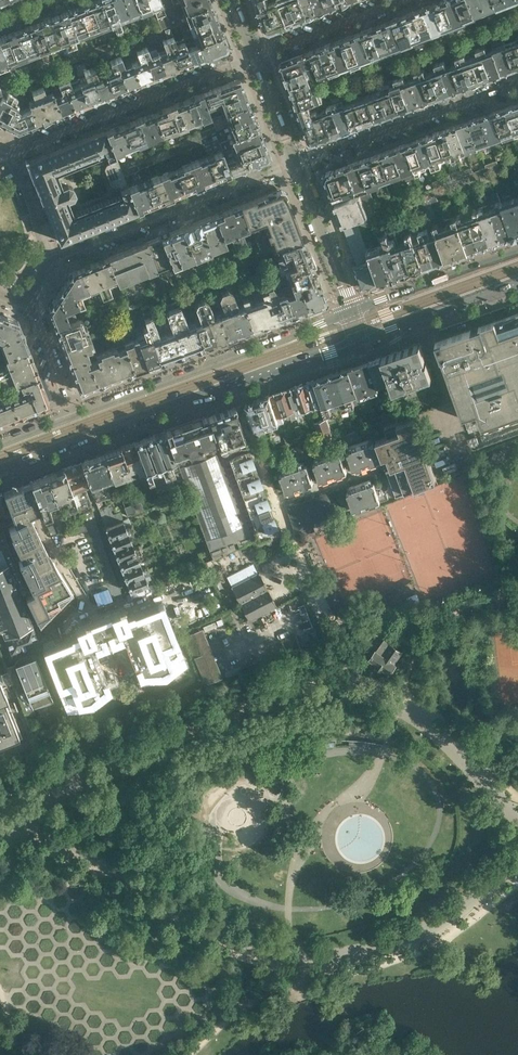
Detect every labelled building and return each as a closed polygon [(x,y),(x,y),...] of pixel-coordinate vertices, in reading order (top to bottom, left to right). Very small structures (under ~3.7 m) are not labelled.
[(102,0),(94,0),(90,2),(99,27),(111,23),(102,0)] [(112,0),(102,0),(111,23),(115,21),(117,27),(122,26),(119,18),(112,0)] [(124,0),(112,0),(119,18),(130,14),(124,0)] [(136,0),(124,0),(130,14),(140,10),(136,0)] [(149,0),(136,0),(140,10),(151,6),(149,0)] [(164,8),(161,0),(149,0),(151,6),(160,29),(171,25),(168,17),(164,8)] [(209,0),(184,0),(183,0),(186,10),(210,1),(209,0)] [(279,0),(278,0),(269,4),(268,0),(256,0),(267,30),(271,31),(289,24),(279,0)] [(291,0),(279,0),(289,24),(299,20),(291,0)] [(302,0),(291,0),(299,20),(309,17),(302,0)] [(312,0),(302,0),(309,17),(317,13),(312,0)] [(324,0),(312,0),(317,13),(328,9),(324,0)] [(337,0),(324,0),(328,9),(339,5),(337,0)] [(445,0),(441,0),(434,3),(443,28),(454,24),(445,0)] [(456,0),(445,0),(454,24),(464,20),(463,18),(456,0)] [(468,0),(456,0),(463,18),(474,14),(468,0)] [(481,0),(468,0),(474,14),(485,10),(481,0)] [(494,0),(481,0),(485,10),(496,5),(494,0)] [(180,26),(191,21),(214,12),(210,1),(186,10),(168,17),(171,25),(174,23),(178,22),(180,26)] [(99,27),(90,2),(78,6),(88,31),(99,27)] [(443,28),(434,3),(423,7),(433,32),(443,28)] [(88,31),(78,6),(68,10),(78,35),(88,31)] [(433,32),(423,7),(413,11),(423,36),(433,32)] [(78,35),(68,10),(59,13),(72,45),(76,44),(74,37),(78,35)] [(423,36),(413,11),(403,15),(412,40),(423,36)] [(218,23),(214,12),(191,21),(195,32),(218,23)] [(72,45),(59,13),(51,17),(61,42),(65,41),(67,47),(72,45)] [(412,40),(403,15),(393,19),(402,44),(412,40)] [(61,42),(51,17),(40,21),(50,47),(61,42)] [(402,44),(393,19),(382,23),(392,48),(402,44)] [(50,47),(40,21),(29,25),(39,51),(50,47)] [(499,31),(512,26),(511,22),(498,27),(499,31)] [(187,47),(198,43),(222,34),(218,23),(195,32),(184,37),(186,44),(187,47)] [(392,48),(382,23),(372,27),(382,52),(392,48)] [(39,51),(29,25),(18,30),(28,55),(39,51)] [(149,33),(147,27),(136,31),(139,37),(146,34),(149,33)] [(384,59),(382,52),(372,27),(362,31),(371,56),(372,58),(376,57),(377,61),(384,59)] [(481,33),(479,27),(468,31),(470,37),(481,33)] [(488,35),(499,31),(498,27),(486,31),(488,35)] [(28,55),(18,30),(7,34),(17,59),(28,55)] [(139,37),(136,31),(126,35),(128,40),(128,41),(139,37)] [(371,56),(362,31),(351,35),(361,60),(371,56)] [(470,37),(468,31),(458,35),(460,41),(470,37)] [(7,34),(0,37),(0,42),(7,61),(11,70),(16,68),(13,61),(17,59),(7,34)] [(227,46),(222,34),(198,43),(203,57),(226,49),(227,46)] [(460,41),(458,35),(457,34),(447,38),(450,45),(460,41)] [(361,60),(351,35),(341,39),(351,64),(361,60)] [(193,62),(187,47),(186,44),(178,47),(174,37),(168,39),(179,67),(193,62)] [(179,67),(168,39),(163,41),(167,52),(159,55),(166,72),(179,67)] [(351,64),(341,39),(331,43),(340,68),(351,64)] [(127,49),(124,41),(118,44),(121,51),(127,49)] [(517,42),(505,47),(513,69),(517,68),(517,43),(517,42)] [(108,48),(106,43),(95,47),(97,52),(101,50),(108,48)] [(203,57),(198,43),(187,47),(193,62),(203,57)] [(340,68),(331,43),(320,47),(330,73),(340,68)] [(501,74),(493,51),(488,53),(486,46),(481,47),(491,77),(501,74)] [(166,72),(159,55),(152,58),(147,47),(142,50),(153,77),(166,72)] [(330,73),(320,47),(310,51),(315,66),(314,66),(319,77),(330,73)] [(491,77),(481,47),(476,49),(478,57),(473,58),(481,81),(491,77)] [(513,69),(505,47),(493,51),(501,74),(513,69)] [(153,77),(142,50),(136,52),(140,60),(132,63),(133,65),(140,82),(153,77)] [(315,66),(310,51),(299,55),(304,68),(305,68),(306,69),(314,66),(315,66)] [(69,63),(65,53),(54,58),(58,67),(67,64),(69,63)] [(481,81),(473,58),(468,60),(465,53),(460,55),(471,85),(481,81)] [(304,68),(299,55),(282,62),(281,64),(285,76),(304,68)] [(471,85),(460,55),(455,57),(458,64),(452,66),(461,88),(471,85)] [(140,82),(133,65),(125,68),(121,58),(116,60),(127,88),(140,82)] [(127,88),(116,60),(110,62),(114,73),(107,76),(114,93),(127,88)] [(461,88),(452,66),(448,68),(445,61),(440,63),(450,92),(461,88)] [(450,92),(440,63),(435,65),(437,72),(432,74),(440,96),(450,92)] [(114,93),(107,76),(99,79),(95,68),(89,70),(101,98),(114,93)] [(309,78),(306,69),(305,68),(304,68),(285,76),(289,86),(309,78)] [(440,96),(432,74),(427,76),(425,68),(420,70),(430,100),(440,96)] [(101,98),(89,70),(84,72),(85,76),(78,79),(81,86),(87,103),(101,98)] [(430,100),(420,70),(415,72),(417,79),(412,81),(420,103),(430,100)] [(53,78),(50,71),(45,73),(47,78),(48,80),(53,78)] [(16,84),(12,73),(8,75),(12,86),(16,84)] [(47,78),(45,73),(33,78),(35,83),(47,78)] [(420,103),(412,81),(407,83),(404,76),(399,78),(410,107),(420,103)] [(35,83),(33,78),(22,82),(24,87),(35,83)] [(87,103),(81,86),(73,89),(69,78),(63,80),(74,108),(87,103)] [(314,90),(309,78),(289,86),(294,98),(314,90)] [(410,107),(399,78),(394,80),(397,87),(392,89),(399,111),(410,107)] [(249,103),(240,81),(240,80),(237,79),(202,93),(210,115),(211,118),(225,112),(249,103)] [(74,108),(63,80),(58,82),(62,93),(55,96),(62,114),(74,108)] [(340,91),(336,81),(328,84),(332,94),(340,91)] [(62,114),(55,96),(54,94),(44,98),(43,95),(45,94),(46,94),(44,88),(38,90),(49,119),(62,114)] [(320,100),(320,99),(316,89),(314,90),(294,98),(298,109),(309,104),(320,100)] [(399,111),(392,89),(380,93),(388,115),(399,111)] [(12,95),(4,90),(0,99),(0,118),(12,95)] [(49,119),(38,90),(32,92),(34,98),(35,99),(37,98),(38,100),(29,104),(30,107),(37,124),(49,119)] [(210,115),(202,93),(186,99),(194,122),(210,115)] [(388,115),(380,93),(369,98),(376,119),(388,115)] [(18,112),(19,109),(16,108),(17,106),(12,103),(13,101),(14,102),(17,97),(12,95),(0,118),(0,122),(10,127),(18,112)] [(376,119),(369,98),(357,102),(365,123),(376,119)] [(194,122),(186,99),(171,105),(179,128),(194,122)] [(365,123),(357,102),(345,107),(353,128),(365,123)] [(254,115),(249,103),(225,112),(230,124),(254,115)] [(353,128),(345,107),(345,106),(339,108),(337,103),(333,105),(343,131),(353,128)] [(517,103),(505,107),(514,129),(517,128),(517,103)] [(321,139),(312,113),(309,104),(298,109),(310,141),(314,142),(321,139)] [(179,128),(171,105),(154,112),(163,134),(179,128)] [(343,131),(333,105),(323,109),(325,113),(332,135),(343,131)] [(37,124),(30,107),(18,112),(10,127),(17,131),(37,124)] [(514,129),(505,107),(493,112),(501,134),(514,129)] [(332,135),(325,113),(318,115),(316,111),(312,113),(321,139),(332,135)] [(163,134),(154,112),(138,118),(147,141),(163,134)] [(501,134),(493,112),(481,116),(489,138),(501,134)] [(235,136),(258,127),(254,115),(230,124),(215,130),(216,133),(218,137),(219,142),(229,138),(225,129),(231,127),(235,136)] [(489,138),(481,116),(469,120),(477,143),(489,138)] [(147,141),(138,118),(122,125),(131,147),(147,141)] [(477,143),(469,120),(456,125),(465,147),(477,143)] [(131,147),(122,125),(106,131),(115,154),(131,147)] [(465,147),(456,125),(447,128),(457,158),(462,156),(460,149),(465,147)] [(235,147),(262,137),(258,127),(235,136),(229,138),(219,142),(222,149),(223,152),(235,147)] [(201,139),(216,133),(215,130),(215,128),(199,134),(201,139)] [(457,158),(447,128),(436,132),(445,155),(450,153),(452,160),(457,158)] [(36,178),(55,225),(54,225),(61,241),(137,210),(128,187),(123,175),(122,171),(120,166),(115,154),(106,131),(29,162),(36,178)] [(445,155),(436,132),(426,136),(437,165),(442,164),(439,156),(445,155)] [(202,143),(218,137),(216,133),(201,139),(202,143)] [(185,145),(201,139),(199,134),(184,141),(185,145)] [(437,165),(426,136),(416,139),(424,162),(429,160),(432,167),(437,165)] [(266,147),(262,137),(235,147),(239,157),(266,147)] [(187,150),(202,143),(201,139),(185,145),(187,150)] [(427,169),(416,140),(406,143),(415,168),(416,173),(427,169)] [(169,152),(185,145),(184,141),(168,147),(169,152)] [(415,168),(406,143),(394,147),(403,172),(415,168)] [(171,156),(187,150),(185,145),(169,152),(171,156)] [(153,158),(169,152),(168,147),(152,154),(153,158)] [(230,173),(267,159),(269,156),(266,147),(239,157),(232,159),(226,161),(230,173)] [(403,172),(394,147),(382,152),(391,176),(403,172)] [(508,151),(509,154),(511,160),(517,157),(517,147),(508,151)] [(224,155),(223,152),(222,149),(213,152),(214,155),(209,157),(208,154),(206,155),(215,179),(230,173),(226,161),(224,155)] [(509,154),(508,151),(507,149),(495,153),(496,158),(509,154)] [(155,162),(171,156),(169,152),(153,158),(155,162)] [(391,176),(382,152),(371,156),(385,194),(390,192),(386,183),(383,182),(384,179),(391,176)] [(232,159),(230,153),(224,155),(226,161),(232,159)] [(137,164),(153,158),(152,154),(136,160),(137,164)] [(215,179),(206,155),(204,156),(205,159),(201,161),(200,158),(191,161),(200,185),(215,179)] [(385,194),(371,156),(359,160),(368,184),(368,185),(375,182),(378,183),(376,186),(379,196),(385,194)] [(139,169),(155,162),(153,158),(137,164),(139,169)] [(122,171),(137,164),(136,160),(120,166),(122,171)] [(368,184),(359,160),(347,164),(356,188),(368,184)] [(513,166),(511,160),(500,164),(503,170),(513,166)] [(200,185),(191,161),(182,165),(183,168),(179,170),(177,167),(175,168),(184,191),(200,185)] [(123,175),(139,169),(137,164),(122,171),(123,175)] [(358,195),(347,164),(335,169),(347,199),(358,195)] [(503,170),(500,164),(488,168),(491,174),(503,170)] [(184,191),(175,168),(173,169),(175,171),(170,173),(169,171),(160,174),(169,198),(184,191)] [(491,174),(488,168),(477,172),(480,179),(491,174)] [(347,199),(335,169),(325,172),(323,176),(324,176),(335,204),(347,199)] [(480,179),(477,172),(467,177),(469,183),(480,179)] [(169,198),(160,174),(151,178),(152,181),(147,183),(146,180),(144,181),(153,204),(169,198)] [(469,183),(467,177),(456,181),(458,187),(469,183)] [(153,204),(144,181),(142,181),(143,184),(138,186),(137,183),(128,187),(137,210),(153,204)] [(458,187),(456,181),(445,185),(447,191),(458,187)] [(456,216),(447,191),(445,185),(434,189),(437,197),(445,220),(449,218),(440,195),(443,194),(453,222),(446,224),(447,226),(457,255),(468,251),(456,216)] [(291,212),(285,197),(287,194),(285,190),(280,188),(260,196),(263,202),(261,205),(265,214),(267,214),(268,216),(269,218),(273,216),(274,218),(291,212)] [(432,190),(425,192),(423,193),(425,201),(437,197),(434,189),(432,190)] [(374,200),(370,190),(364,193),(368,203),(374,200)] [(362,205),(358,195),(347,199),(335,204),(339,214),(362,205)] [(268,216),(267,214),(265,214),(261,205),(263,202),(260,196),(240,204),(247,225),(250,235),(265,230),(261,218),(268,216)] [(512,235),(502,206),(500,200),(494,203),(496,209),(491,211),(501,239),(512,235)] [(514,202),(502,206),(512,235),(513,235),(517,234),(517,233),(517,213),(514,202)] [(247,225),(240,204),(239,204),(226,209),(239,241),(244,239),(240,228),(247,225)] [(366,215),(362,205),(339,214),(343,224),(356,219),(357,219),(366,215)] [(501,239),(491,211),(486,213),(484,206),(478,208),(490,243),(501,239)] [(490,243),(478,208),(473,210),(475,217),(469,219),(479,247),(490,243)] [(239,241),(226,209),(214,214),(222,235),(228,233),(233,244),(239,241)] [(380,219),(377,211),(369,214),(372,222),(380,219)] [(281,232),(295,226),(296,226),(291,212),(274,218),(273,216),(269,218),(268,216),(261,218),(265,230),(250,235),(253,245),(282,234),(281,232)] [(226,244),(222,235),(214,214),(169,233),(169,232),(160,236),(171,263),(172,266),(193,257),(194,259),(211,252),(210,250),(226,244)] [(372,222),(369,214),(366,215),(357,219),(360,227),(372,222)] [(479,247),(469,219),(462,221),(460,214),(456,216),(468,251),(479,247)] [(457,255),(447,226),(441,228),(437,217),(432,219),(433,224),(436,233),(437,233),(446,259),(457,255)] [(379,282),(367,249),(356,219),(343,224),(359,264),(354,266),(361,286),(362,286),(364,287),(364,288),(379,282)] [(435,263),(423,229),(422,229),(419,221),(409,224),(412,233),(411,233),(424,267),(435,263)] [(412,270),(403,243),(398,245),(397,242),(399,242),(392,223),(384,226),(387,234),(401,274),(412,270)] [(257,256),(262,254),(302,240),(296,226),(295,226),(281,232),(282,234),(253,245),(257,256)] [(446,259),(437,233),(436,233),(430,235),(427,227),(423,229),(435,263),(446,259)] [(424,267),(411,233),(410,228),(405,230),(408,239),(402,241),(403,243),(412,270),(424,267)] [(401,274),(387,234),(382,235),(386,246),(381,248),(391,278),(401,274)] [(171,263),(160,236),(108,257),(116,278),(118,282),(145,271),(146,273),(171,263)] [(307,252),(302,240),(262,254),(264,259),(274,255),(277,263),(307,252)] [(391,278),(381,248),(374,250),(373,247),(367,249),(379,282),(391,278)] [(307,252),(277,263),(275,263),(280,276),(311,264),(307,252)] [(257,262),(255,256),(248,259),(250,264),(257,262)] [(108,281),(116,278),(108,257),(94,262),(109,300),(114,298),(108,281)] [(250,264),(248,259),(241,261),(243,266),(243,267),(250,264)] [(243,266),(241,261),(229,265),(231,270),(243,266)] [(109,300),(94,262),(80,268),(88,289),(97,285),(104,302),(109,300)] [(290,286),(298,283),(316,276),(311,264),(280,276),(277,277),(281,289),(290,286)] [(80,292),(88,289),(80,268),(73,271),(68,279),(67,281),(66,282),(75,306),(77,311),(86,308),(80,292)] [(324,298),(316,276),(298,283),(307,308),(322,303),(324,298)] [(266,288),(264,282),(263,280),(256,282),(257,287),(255,288),(258,296),(254,297),(256,303),(264,324),(277,319),(266,288)] [(75,306),(66,282),(65,284),(64,286),(63,286),(57,295),(63,309),(72,306),(75,306)] [(307,308),(298,283),(290,286),(292,291),(285,294),(292,314),(307,308)] [(292,314),(285,294),(284,293),(278,295),(271,286),(266,288),(277,319),(292,314)] [(215,341),(200,300),(196,287),(183,292),(189,308),(193,307),(198,321),(194,323),(195,326),(203,346),(215,341)] [(264,324),(256,303),(249,305),(247,299),(246,292),(244,287),(238,289),(243,305),(251,328),(264,324)] [(251,328),(243,305),(237,308),(231,292),(227,290),(225,291),(240,332),(251,328)] [(240,332),(225,291),(221,292),(219,297),(225,312),(219,314),(227,337),(240,332)] [(67,318),(63,309),(57,295),(56,297),(55,299),(48,309),(50,314),(55,327),(76,319),(74,314),(67,318)] [(227,337),(219,314),(214,316),(208,300),(204,298),(200,300),(215,341),(227,337)] [(203,346),(195,326),(188,328),(186,321),(183,322),(182,320),(185,319),(183,312),(180,313),(178,306),(173,308),(189,351),(203,346)] [(189,351),(173,308),(168,309),(170,316),(168,317),(170,324),(173,323),(174,326),(171,327),(174,333),(167,336),(174,356),(189,351)] [(517,312),(479,326),(471,329),(435,342),(462,416),(477,411),(482,426),(517,413),(517,312)] [(116,320),(113,313),(104,316),(105,318),(107,324),(116,320)] [(18,321),(13,319),(13,320),(11,319),(12,318),(3,315),(0,323),(0,338),(1,338),(4,337),(5,334),(7,335),(7,337),(22,332),(22,331),(21,329),(18,321)] [(174,356),(167,336),(160,338),(158,332),(155,332),(154,330),(157,329),(154,322),(152,323),(149,316),(144,318),(160,361),(174,356)] [(160,361),(144,318),(138,321),(141,327),(143,329),(146,338),(148,340),(139,343),(147,366),(160,361)] [(89,335),(87,330),(85,331),(83,327),(81,327),(78,319),(76,319),(55,327),(62,346),(89,335)] [(110,331),(108,325),(102,327),(101,328),(103,333),(110,331)] [(28,345),(26,340),(25,340),(25,339),(25,338),(22,332),(7,337),(1,340),(7,356),(29,348),(29,347),(28,347),(27,346),(28,345)] [(89,356),(86,347),(90,345),(89,341),(91,340),(89,335),(62,346),(69,364),(86,358),(89,356)] [(147,366),(139,343),(137,337),(124,342),(134,370),(147,366)] [(134,370),(124,342),(105,349),(116,377),(134,370)] [(432,376),(420,343),(381,357),(359,364),(371,396),(377,393),(375,388),(378,388),(377,384),(390,380),(393,390),(432,376)] [(39,378),(40,377),(39,376),(38,375),(39,375),(33,358),(32,359),(31,357),(32,356),(29,348),(7,356),(5,357),(8,364),(4,366),(5,368),(2,369),(1,367),(0,367),(0,381),(1,381),(6,379),(9,386),(17,383),(18,386),(24,387),(26,392),(30,390),(36,408),(47,404),(48,404),(48,403),(47,403),(48,401),(49,401),(49,400),(48,399),(46,394),(46,393),(45,391),(43,386),(43,385),(42,383),(39,378)] [(116,377),(105,349),(100,351),(101,354),(96,356),(97,357),(90,360),(91,363),(90,364),(98,384),(116,377)] [(98,384),(90,364),(87,365),(86,363),(88,362),(86,358),(69,364),(78,388),(79,391),(82,390),(98,384)] [(371,396),(359,364),(349,368),(359,394),(363,393),(365,398),(371,396)] [(360,398),(359,394),(349,368),(337,372),(350,407),(356,404),(355,400),(360,398)] [(350,407),(337,372),(325,376),(336,406),(342,404),(343,409),(350,407)] [(336,406),(325,376),(313,380),(322,403),(326,415),(332,413),(331,408),(336,406)] [(322,403),(313,380),(304,383),(313,406),(322,403)] [(313,406),(304,383),(294,386),(300,403),(302,409),(313,406)] [(300,403),(294,386),(288,389),(296,412),(299,411),(297,404),(300,403)] [(61,397),(58,389),(51,392),(54,400),(61,397)] [(296,412),(288,389),(279,392),(286,413),(290,411),(292,417),(296,415),(296,412)] [(30,390),(26,392),(18,395),(17,391),(9,395),(17,415),(36,408),(30,390)] [(286,413),(279,392),(270,395),(278,421),(279,421),(284,419),(282,414),(286,413)] [(9,395),(1,398),(0,395),(0,422),(17,415),(9,395)] [(278,421),(270,395),(258,399),(267,425),(278,421)] [(267,425),(258,399),(246,403),(254,429),(267,425)] [(249,449),(237,417),(235,409),(236,408),(235,407),(235,406),(234,406),(233,406),(232,407),(232,408),(208,416),(223,458),(249,449)] [(249,530),(247,525),(245,520),(244,515),(242,510),(240,504),(238,499),(236,494),(234,489),(232,484),(230,479),(228,474),(227,469),(225,464),(223,458),(208,416),(164,431),(174,459),(187,494),(188,494),(213,559),(252,539),(253,539),(249,530)] [(425,449),(413,416),(398,421),(392,423),(391,423),(386,424),(386,426),(384,426),(385,428),(388,436),(376,440),(385,464),(398,499),(438,483),(425,449)] [(335,438),(328,419),(316,423),(323,443),(324,447),(337,443),(335,438)] [(373,432),(371,426),(358,430),(360,436),(373,432)] [(360,436),(358,430),(346,434),(349,440),(360,436)] [(174,459),(164,431),(154,435),(168,474),(173,472),(168,461),(174,459)] [(349,440),(346,434),(335,438),(337,443),(337,444),(349,440)] [(168,474),(154,435),(143,438),(144,439),(133,442),(145,474),(147,480),(152,478),(156,489),(171,484),(168,474)] [(308,449),(304,436),(294,439),(299,452),(293,453),(295,461),(310,456),(308,449)] [(380,461),(374,442),(372,442),(370,438),(348,446),(349,450),(347,451),(354,470),(363,467),(363,466),(371,463),(371,464),(380,461)] [(145,474),(133,442),(120,447),(121,447),(131,475),(132,479),(145,474)] [(325,450),(324,447),(323,443),(315,446),(317,453),(325,450)] [(317,453),(315,446),(308,449),(310,456),(317,453)] [(131,475),(121,447),(103,453),(113,477),(114,481),(131,475)] [(252,459),(249,449),(223,458),(225,464),(230,462),(232,467),(252,459)] [(347,472),(341,453),(338,454),(337,450),(315,457),(316,461),(314,462),(320,481),(329,478),(329,477),(338,475),(347,472)] [(112,496),(106,480),(113,477),(103,453),(81,461),(79,462),(64,469),(77,505),(81,514),(93,509),(85,486),(87,485),(90,485),(96,502),(112,496)] [(256,469),(252,459),(232,467),(227,469),(228,474),(234,472),(236,477),(256,469)] [(313,483),(307,464),(305,465),(304,461),(281,469),(282,473),(280,474),(287,493),(296,489),(304,486),(304,487),(313,483)] [(77,505),(64,469),(47,475),(56,498),(65,495),(69,508),(77,505)] [(260,480),(256,469),(236,477),(230,479),(232,484),(237,482),(239,487),(260,480)] [(51,561),(29,515),(35,512),(40,510),(41,510),(44,517),(52,514),(47,501),(56,498),(47,475),(24,484),(17,487),(3,492),(14,522),(15,524),(8,527),(12,535),(11,535),(22,560),(18,561),(33,592),(26,596),(36,618),(49,612),(47,608),(59,602),(57,598),(71,591),(56,566),(50,568),(48,562),(51,561)] [(380,501),(375,486),(374,482),(372,483),(371,479),(348,487),(349,491),(347,491),(354,510),(380,501)] [(260,480),(239,487),(234,489),(236,494),(241,492),(243,497),(264,490),(260,480)] [(176,499),(173,489),(162,492),(166,503),(176,499)] [(268,500),(264,490),(243,497),(238,499),(240,504),(245,503),(247,508),(268,500)] [(3,492),(0,494),(0,509),(6,525),(14,522),(3,492)] [(166,503),(162,492),(154,495),(158,506),(166,503)] [(311,522),(337,513),(330,493),(288,507),(295,527),(300,526),(303,534),(314,530),(311,522)] [(268,500),(247,508),(242,510),(244,515),(249,513),(251,518),(271,510),(268,500)] [(143,508),(140,501),(124,507),(126,514),(143,508)] [(123,520),(123,519),(120,511),(113,514),(107,505),(99,508),(105,526),(123,520)] [(96,519),(93,509),(81,514),(85,523),(96,519)] [(271,510),(251,518),(245,520),(247,525),(252,523),(254,528),(275,520),(271,510)] [(132,529),(130,524),(131,522),(130,519),(128,518),(123,519),(123,520),(105,526),(110,537),(132,529)] [(99,529),(96,519),(85,523),(88,533),(99,529)] [(281,536),(275,520),(254,528),(249,530),(253,539),(252,539),(253,541),(254,540),(255,541),(255,542),(256,542),(257,543),(258,543),(259,543),(260,543),(261,543),(262,542),(263,541),(263,540),(264,539),(264,538),(263,537),(268,535),(269,536),(269,537),(270,537),(271,538),(273,538),(274,538),(275,538),(281,536)] [(86,530),(84,524),(70,529),(72,535),(86,530)] [(2,526),(0,527),(0,540),(3,548),(9,545),(6,538),(2,526)] [(101,538),(99,529),(88,533),(92,542),(101,538)] [(131,541),(130,536),(131,536),(130,533),(133,532),(132,529),(110,537),(114,548),(131,541)] [(104,547),(101,538),(92,542),(95,550),(104,547)] [(140,550),(138,546),(136,547),(135,545),(133,545),(131,541),(114,548),(118,559),(140,550)] [(15,562),(9,545),(3,548),(3,549),(9,565),(15,562)] [(107,555),(104,547),(95,550),(98,559),(107,555)] [(18,589),(9,565),(3,549),(0,550),(0,626),(11,654),(39,643),(18,589)] [(140,563),(138,558),(140,558),(139,556),(142,555),(140,550),(118,559),(122,570),(140,563)] [(110,564),(107,555),(98,559),(101,567),(110,564)] [(24,586),(15,562),(9,565),(18,589),(24,586)] [(149,572),(147,567),(144,568),(143,566),(141,567),(140,563),(122,570),(126,580),(149,572)] [(268,589),(261,576),(259,573),(253,563),(227,577),(232,587),(231,587),(240,604),(268,589)] [(114,572),(110,564),(101,567),(105,576),(114,572)] [(117,581),(114,572),(105,576),(108,584),(117,581)] [(148,584),(146,579),(148,578),(147,576),(150,575),(149,572),(126,580),(130,590),(148,584)] [(120,589),(117,581),(108,584),(111,593),(120,589)] [(156,591),(154,585),(152,582),(148,584),(130,590),(134,600),(156,591)] [(124,598),(122,594),(120,589),(111,593),(114,601),(124,598)] [(277,606),(268,589),(240,604),(249,621),(277,606)] [(405,606),(399,591),(389,595),(395,610),(405,606)] [(48,635),(75,608),(70,603),(43,630),(48,635)] [(107,692),(89,648),(102,643),(126,633),(144,678),(146,677),(148,677),(150,677),(151,677),(156,677),(159,677),(160,677),(162,676),(164,675),(166,675),(167,674),(169,673),(171,672),(172,670),(173,669),(175,668),(176,666),(178,665),(180,664),(181,663),(160,608),(135,618),(134,617),(125,620),(124,620),(123,620),(121,613),(115,616),(115,615),(85,627),(80,629),(83,636),(82,637),(72,641),(73,642),(48,652),(69,707),(71,707),(72,706),(74,706),(75,706),(78,706),(82,706),(84,706),(86,706),(88,705),(91,704),(93,703),(94,702),(96,701),(97,700),(99,698),(100,697),(102,695),(104,694),(105,693),(107,692)] [(199,630),(185,636),(205,685),(219,679),(199,630)] [(376,650),(370,659),(377,664),(377,665),(382,669),(382,668),(390,673),(396,664),(395,663),(403,652),(395,647),(397,643),(401,639),(395,635),(390,643),(384,639),(381,643),(376,650)] [(376,650),(381,643),(378,641),(373,648),(376,650)] [(62,700),(40,644),(18,653),(20,657),(6,663),(8,666),(7,667),(28,720),(37,717),(33,709),(48,705),(53,703),(56,709),(61,707),(58,701),(62,700)] [(1,746),(4,740),(8,739),(14,741),(16,735),(18,734),(17,732),(20,727),(14,724),(4,699),(7,698),(2,687),(12,683),(8,672),(0,675),(0,745),(1,746)] [(203,865),(199,855),(194,857),(197,867),(203,865)]
